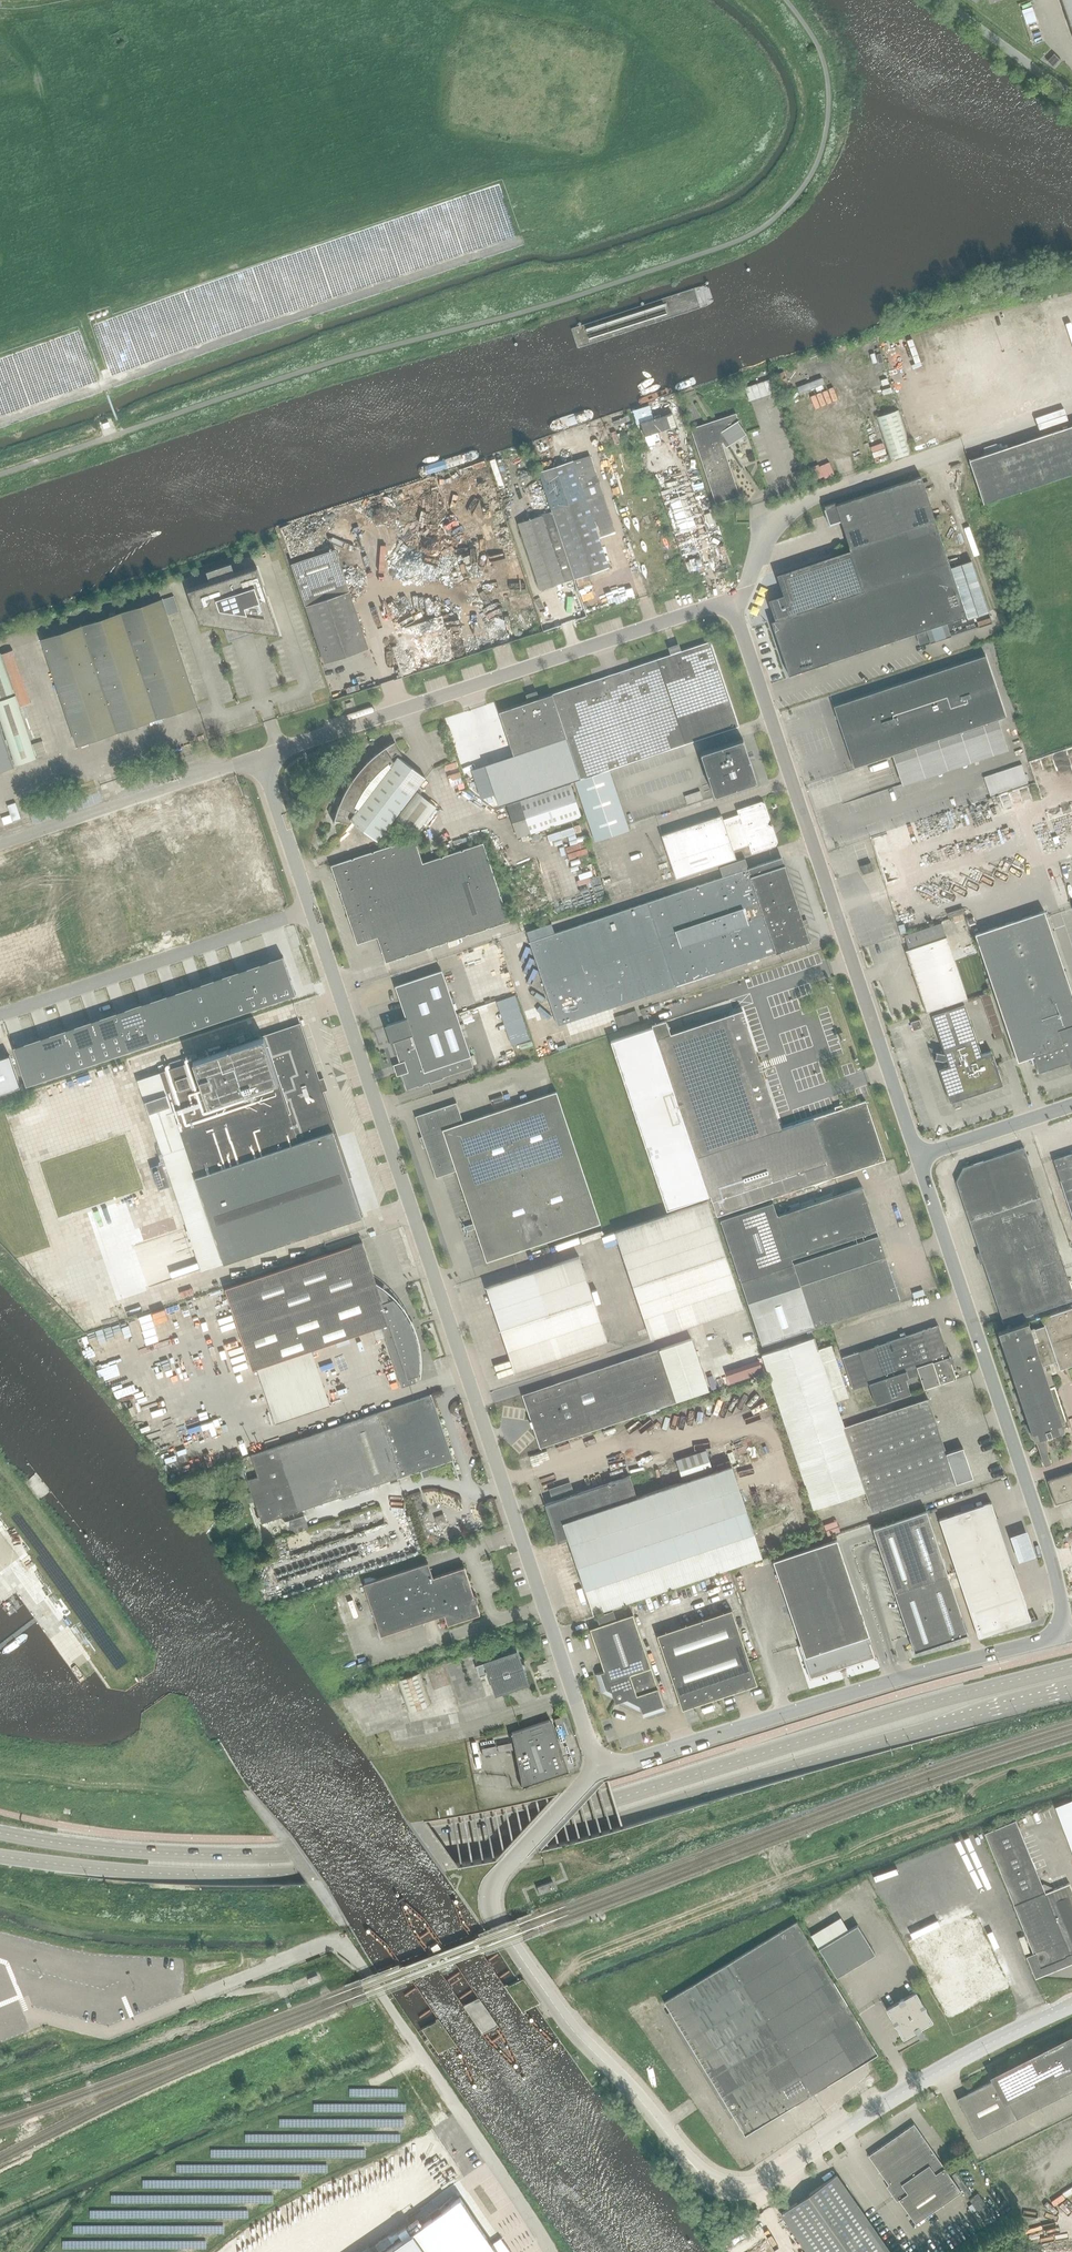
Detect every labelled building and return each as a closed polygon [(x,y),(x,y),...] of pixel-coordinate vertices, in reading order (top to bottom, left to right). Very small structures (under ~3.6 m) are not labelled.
[(1071,33),(1071,0),(1061,0),(1071,33)] [(1032,7),(1022,10),(1027,25),(1037,21),(1032,7)] [(1054,56),(1049,61),(1055,67),(1060,61),(1054,56)] [(912,332),(898,337),(906,364),(921,359),(912,332)] [(898,337),(882,342),(891,369),(906,364),(898,337)] [(906,364),(891,369),(900,396),(915,391),(906,364)] [(770,380),(745,388),(749,401),(774,393),(770,380)] [(913,452),(898,409),(876,416),(890,460),(913,452)] [(645,436),(676,426),(672,413),(641,423),(645,436)] [(738,495),(720,444),(723,443),(726,448),(747,434),(738,420),(736,413),(691,428),(716,502),(738,495)] [(970,446),(985,500),(1016,492),(1014,482),(1071,466),(1071,418),(970,446)] [(572,460),(539,472),(547,497),(549,503),(552,511),(574,578),(608,566),(599,540),(598,538),(585,499),(603,493),(590,455),(572,460)] [(805,487),(800,470),(793,472),(799,489),(805,487)] [(835,503),(824,506),(830,523),(840,520),(841,523),(849,548),(934,520),(921,478),(920,477),(835,505),(835,503)] [(712,544),(691,481),(660,491),(681,554),(712,544)] [(552,511),(517,523),(540,590),(574,578),(552,511)] [(783,594),(768,599),(775,620),(771,621),(789,675),(827,662),(839,658),(916,633),(919,642),(929,638),(930,642),(992,622),(989,612),(972,561),(950,568),(934,520),(849,548),(850,550),(778,574),(776,575),(783,594)] [(942,522),(948,545),(954,543),(948,521),(942,522)] [(335,549),(291,563),(317,639),(325,662),(368,647),(365,639),(335,549)] [(188,591),(199,623),(224,626),(229,641),(254,632),(254,631),(279,634),(257,568),(235,575),(231,563),(206,572),(210,583),(188,591)] [(163,600),(168,616),(179,612),(174,596),(163,600)] [(162,598),(41,640),(77,745),(197,705),(168,616),(163,600),(162,598)] [(48,617),(50,623),(69,617),(67,611),(48,617)] [(514,755),(485,765),(495,794),(499,806),(581,779),(609,769),(610,769),(627,763),(682,745),(722,732),(739,726),(710,641),(679,652),(672,654),(667,656),(627,669),(499,712),(499,713),(500,713),(510,745),(514,755)] [(2,653),(0,653),(0,719),(15,765),(36,758),(2,653)] [(892,755),(998,719),(1006,716),(985,655),(833,706),(854,767),(892,755)] [(998,719),(892,755),(902,786),(1009,750),(998,719)] [(13,766),(0,727),(0,771),(13,766)] [(757,782),(749,757),(743,739),(700,753),(714,796),(757,782)] [(367,762),(364,765),(356,775),(353,780),(350,784),(347,789),(345,793),(342,798),(340,802),(339,806),(337,810),(336,815),(335,819),(333,823),(334,823),(335,820),(350,824),(352,821),(377,840),(425,778),(399,758),(402,755),(394,742),(395,742),(395,741),(391,744),(387,746),(383,748),(380,751),(377,754),(373,756),(370,759),(367,762)] [(990,796),(1028,783),(1022,764),(983,777),(990,796)] [(581,779),(575,781),(596,841),(606,838),(611,836),(629,830),(627,822),(609,769),(581,779)] [(518,837),(582,816),(571,784),(507,805),(518,837)] [(700,791),(684,796),(687,804),(703,799),(700,791)] [(415,833),(436,807),(416,792),(396,818),(415,833)] [(752,853),(775,845),(777,842),(772,827),(767,824),(769,819),(764,804),(761,802),(746,807),(748,816),(724,824),(721,815),(662,835),(676,878),(734,859),(731,851),(749,845),(752,853)] [(16,803),(7,805),(13,821),(21,818),(16,803)] [(225,808),(206,815),(219,855),(238,848),(225,808)] [(206,815),(186,821),(200,861),(219,855),(206,815)] [(186,821),(167,828),(180,868),(200,861),(186,821)] [(107,828),(95,833),(102,853),(114,849),(107,828)] [(167,828),(147,834),(161,874),(180,868),(167,828)] [(95,833),(83,837),(90,857),(102,853),(95,833)] [(147,834),(128,841),(141,881),(161,874),(147,834)] [(83,837),(70,841),(77,862),(90,857),(83,837)] [(386,961),(508,920),(483,844),(423,864),(414,839),(332,866),(358,943),(378,936),(386,961)] [(238,848),(219,855),(232,894),(252,888),(238,848)] [(114,849),(102,853),(109,874),(121,870),(114,849)] [(102,853),(90,857),(97,878),(109,874),(102,853)] [(219,855),(200,861),(213,901),(232,894),(219,855)] [(90,857),(77,862),(84,882),(97,878),(90,857)] [(782,857),(530,941),(529,941),(558,1025),(775,953),(810,942),(810,941),(809,941),(805,930),(804,930),(802,922),(802,921),(784,867),(785,866),(782,857)] [(0,864),(0,875),(4,886),(16,882),(9,861),(0,864)] [(200,861),(180,868),(194,908),(213,901),(200,861)] [(860,866),(863,875),(873,871),(871,863),(860,866)] [(180,868),(161,874),(174,914),(194,908),(180,868)] [(53,870),(41,874),(48,895),(60,891),(53,870)] [(161,874),(141,881),(155,921),(174,914),(161,874)] [(28,878),(16,882),(23,903),(35,899),(28,878)] [(16,882),(4,886),(11,907),(23,903),(16,882)] [(0,888),(0,911),(11,907),(4,886),(0,888)] [(136,911),(125,915),(131,931),(141,928),(136,911)] [(1017,1061),(1034,1056),(1035,1060),(1034,1060),(1038,1072),(1068,1062),(1070,1067),(1071,1066),(1071,994),(1044,911),(975,934),(1017,1061)] [(125,915),(115,918),(120,935),(131,931),(125,915)] [(115,918),(104,922),(110,939),(120,935),(115,918)] [(104,922),(94,925),(99,942),(110,939),(104,922)] [(904,936),(908,950),(946,938),(941,923),(904,936)] [(94,925),(83,929),(89,946),(99,942),(94,925)] [(141,928),(131,931),(136,948),(147,945),(141,928)] [(83,929),(73,932),(78,949),(89,946),(83,929)] [(131,931),(120,935),(126,952),(136,948),(131,931)] [(73,932),(62,936),(68,953),(78,949),(73,932)] [(120,935),(110,939),(115,955),(126,952),(120,935)] [(62,936),(52,940),(57,956),(68,953),(62,936)] [(949,1005),(967,999),(946,937),(905,951),(926,1013),(944,1006),(949,1005)] [(110,939),(99,942),(105,959),(115,955),(110,939)] [(52,940),(41,943),(47,960),(57,956),(52,940)] [(99,942),(89,946),(94,962),(105,959),(99,942)] [(41,943),(31,947),(36,963),(47,960),(41,943)] [(89,946),(78,949),(84,966),(94,962),(89,946)] [(31,947),(20,950),(26,967),(36,963),(31,947)] [(78,949),(68,953),(73,970),(84,966),(78,949)] [(20,950),(10,954),(15,971),(26,967),(20,950)] [(68,953),(57,956),(63,973),(73,970),(68,953)] [(0,957),(0,960),(5,974),(15,971),(10,954),(0,957)] [(57,956),(47,960),(52,977),(63,973),(57,956)] [(283,957),(237,973),(249,1011),(296,996),(283,957)] [(47,960),(36,963),(42,980),(52,977),(47,960)] [(36,963),(26,967),(31,984),(42,980),(36,963)] [(26,967),(15,971),(21,987),(31,984),(26,967)] [(15,971),(5,974),(10,991),(21,987),(15,971)] [(406,1089),(414,1087),(473,1067),(442,972),(396,987),(400,998),(407,1018),(387,1025),(390,1035),(389,1036),(391,1042),(392,1041),(399,1062),(397,1063),(406,1089)] [(237,973),(190,988),(203,1027),(249,1011),(237,973)] [(0,976),(0,994),(10,991),(5,974),(0,976)] [(190,988),(165,997),(178,1035),(203,1027),(190,988)] [(517,991),(498,997),(512,1042),(531,1036),(517,991)] [(1004,1034),(989,992),(980,995),(995,1037),(1004,1034)] [(165,997),(140,1005),(153,1043),(178,1035),(165,997)] [(945,1010),(931,1015),(944,1053),(935,1051),(934,1058),(943,1060),(946,1059),(948,1065),(939,1069),(950,1101),(957,1099),(1002,1084),(991,1051),(981,1054),(964,1004),(950,1008),(949,1005),(944,1006),(945,1010)] [(140,1005),(115,1014),(127,1052),(153,1043),(140,1005)] [(610,1041),(666,1210),(710,1195),(717,1216),(886,1161),(866,1101),(843,1108),(842,1106),(835,1109),(836,1111),(796,1124),(794,1119),(779,1124),(766,1084),(756,1056),(741,1012),(742,1011),(742,1010),(670,1034),(666,1020),(652,1025),(652,1027),(610,1041)] [(115,1014),(89,1022),(102,1060),(127,1052),(115,1014)] [(919,1019),(911,1022),(913,1030),(922,1027),(919,1019)] [(89,1022),(64,1030),(77,1069),(102,1060),(89,1022)] [(158,1073),(137,1080),(201,1270),(222,1263),(224,1263),(276,1245),(280,1244),(283,1243),(322,1230),(351,1220),(361,1216),(348,1178),(348,1177),(330,1122),(332,1121),(322,1090),(326,1089),(323,1079),(318,1080),(300,1024),(262,1037),(257,1039),(237,1046),(231,1048),(193,1061),(160,1072),(158,1073)] [(64,1030),(39,1039),(52,1077),(77,1069),(64,1030)] [(39,1039),(14,1047),(26,1086),(52,1077),(39,1039)] [(772,1051),(756,1056),(766,1084),(781,1079),(772,1051)] [(19,1088),(9,1056),(0,1059),(0,1094),(19,1088)] [(68,1107),(65,1152),(71,1152),(130,1127),(124,1114),(116,1113),(117,1095),(112,1097),(111,1108),(108,1108),(104,1101),(105,1093),(98,1092),(99,1086),(103,1086),(103,1082),(110,1079),(101,1079),(110,1075),(110,1066),(100,1066),(54,1086),(55,1088),(70,1089),(68,1107)] [(486,1261),(532,1246),(600,1223),(590,1194),(556,1092),(463,1123),(457,1103),(416,1117),(436,1178),(456,1171),(475,1226),(486,1261)] [(1001,1317),(1003,1323),(1071,1300),(1071,1291),(1023,1146),(1013,1150),(962,1167),(955,1181),(1001,1317)] [(1071,1216),(1071,1153),(1053,1159),(1065,1194),(1071,1216)] [(162,1163),(151,1167),(158,1189),(170,1186),(162,1163)] [(841,1193),(840,1194),(777,1215),(773,1202),(720,1219),(739,1276),(741,1280),(747,1278),(753,1276),(772,1270),(793,1263),(791,1258),(849,1239),(877,1230),(866,1197),(865,1194),(862,1186),(841,1193)] [(615,1231),(650,1338),(743,1307),(707,1201),(627,1227),(615,1231)] [(741,1280),(748,1303),(762,1345),(806,1330),(812,1328),(815,1327),(830,1322),(900,1298),(892,1276),(889,1265),(879,1236),(878,1234),(850,1244),(793,1263),(772,1270),(753,1276),(747,1278),(741,1280)] [(257,1368),(275,1423),(330,1405),(312,1350),(381,1326),(402,1387),(410,1384),(416,1382),(414,1376),(419,1375),(419,1371),(419,1368),(420,1365),(420,1362),(419,1359),(419,1355),(419,1352),(419,1349),(418,1346),(417,1343),(417,1340),(416,1337),(415,1334),(414,1331),(413,1328),(411,1325),(410,1322),(407,1316),(405,1314),(403,1311),(402,1308),(400,1306),(398,1303),(396,1301),(393,1299),(382,1303),(362,1243),(363,1243),(362,1242),(225,1288),(252,1370),(257,1368)] [(487,1287),(515,1371),(607,1340),(579,1256),(487,1287)] [(998,1332),(998,1333),(1028,1424),(1029,1425),(1031,1431),(1031,1432),(1033,1439),(1034,1440),(1036,1439),(1046,1436),(1069,1428),(1068,1427),(1061,1429),(1048,1391),(1048,1389),(1043,1375),(1040,1367),(1056,1362),(1058,1370),(1063,1368),(1071,1365),(1071,1307),(1041,1318),(1044,1325),(1029,1330),(1026,1323),(1028,1323),(1027,1322),(998,1332)] [(938,1325),(922,1330),(940,1383),(956,1378),(955,1376),(954,1373),(951,1362),(954,1361),(953,1358),(952,1356),(949,1357),(949,1356),(938,1325)] [(812,1328),(806,1330),(807,1334),(809,1338),(814,1336),(812,1328)] [(919,1374),(924,1389),(940,1383),(922,1330),(906,1335),(919,1374)] [(892,1399),(911,1392),(906,1378),(919,1374),(906,1335),(874,1346),(892,1399)] [(809,1338),(762,1354),(813,1508),(866,1491),(872,1511),(940,1488),(973,1477),(963,1447),(946,1453),(928,1398),(844,1427),(836,1401),(849,1397),(845,1386),(831,1345),(819,1349),(814,1336),(809,1338)] [(540,1447),(699,1393),(708,1390),(708,1389),(710,1389),(709,1385),(707,1386),(691,1338),(634,1357),(522,1395),(540,1447)] [(892,1399),(874,1346),(858,1351),(869,1383),(876,1405),(892,1399)] [(869,1383),(858,1351),(842,1357),(853,1388),(869,1383)] [(258,1476),(247,1480),(251,1491),(254,1500),(254,1501),(256,1501),(259,1511),(258,1511),(259,1516),(258,1516),(259,1518),(260,1518),(262,1523),(263,1522),(267,1524),(273,1519),(299,1510),(334,1499),(375,1485),(394,1478),(398,1477),(415,1472),(438,1464),(452,1459),(447,1443),(445,1438),(438,1417),(436,1410),(435,1407),(431,1398),(430,1395),(416,1400),(251,1455),(251,1457),(255,1456),(261,1475),(258,1476)] [(682,1481),(712,1471),(706,1450),(676,1460),(682,1481)] [(1044,1464),(1050,1462),(1047,1451),(1040,1454),(1044,1464)] [(762,1558),(738,1487),(730,1461),(716,1466),(717,1470),(636,1497),(629,1476),(544,1504),(557,1543),(567,1539),(593,1615),(762,1558)] [(1047,1480),(1055,1504),(1071,1498),(1071,1472),(1047,1480)] [(979,1638),(1001,1630),(1030,1620),(991,1502),(939,1519),(979,1638)] [(948,1574),(947,1574),(926,1510),(873,1528),(875,1534),(878,1544),(910,1639),(916,1654),(968,1636),(948,1574)] [(1029,1534),(1012,1540),(1020,1565),(1037,1559),(1029,1534)] [(845,1666),(874,1656),(870,1643),(871,1643),(837,1539),(773,1561),(801,1645),(799,1646),(810,1678),(839,1668),(840,1672),(844,1671),(846,1670),(845,1666)] [(428,1562),(419,1565),(363,1584),(381,1635),(444,1614),(447,1625),(480,1614),(476,1603),(478,1600),(475,1592),(469,1594),(468,1590),(474,1588),(473,1585),(470,1584),(464,1567),(432,1577),(428,1562)] [(883,1569),(872,1571),(878,1599),(889,1596),(883,1569)] [(682,1710),(757,1684),(732,1609),(657,1634),(682,1710)] [(632,1614),(589,1629),(596,1648),(597,1651),(600,1660),(604,1671),(595,1674),(595,1675),(596,1675),(602,1692),(613,1697),(615,1703),(621,1701),(641,1711),(643,1717),(665,1710),(632,1614)] [(527,1683),(525,1676),(517,1651),(475,1665),(479,1677),(489,1673),(496,1693),(527,1683)] [(358,1656),(360,1669),(373,1667),(372,1654),(358,1656)] [(431,1705),(421,1672),(398,1680),(408,1712),(431,1705)] [(520,1728),(509,1732),(520,1785),(565,1770),(559,1752),(558,1748),(555,1740),(548,1719),(529,1725),(520,1728)] [(510,1741),(496,1744),(497,1751),(511,1748),(510,1741)] [(494,1744),(480,1747),(482,1754),(496,1751),(494,1744)] [(1071,1800),(1055,1806),(1061,1824),(1071,1820),(1071,1800)] [(1069,1883),(1045,1893),(1015,1820),(984,1833),(1014,1905),(1013,1905),(1034,1954),(1031,1956),(1038,1972),(1071,1958),(1070,1955),(1071,1954),(1071,1890),(1069,1883)] [(1069,1844),(1071,1843),(1071,1820),(1061,1824),(1069,1844)] [(554,1887),(552,1880),(535,1886),(538,1893),(554,1887)] [(745,2134),(751,2131),(877,2053),(797,1921),(664,2001),(745,2134)] [(819,1948),(836,1977),(875,1954),(857,1925),(848,1930),(819,1948)] [(946,1944),(917,1958),(947,2018),(1006,1988),(977,1928),(966,1933),(966,1934),(946,1943),(946,1944)] [(439,1945),(431,1950),(435,1956),(443,1953),(439,1946),(439,1945)] [(317,1975),(309,1978),(311,1984),(319,1980),(317,1975)] [(884,2006),(903,2036),(932,2019),(914,1989),(884,2006)] [(277,1992),(265,1997),(267,2003),(279,1998),(277,1992)] [(1034,2059),(957,2098),(977,2138),(1071,2090),(1071,2040),(1034,2059)] [(961,2191),(914,2124),(868,2155),(889,2184),(886,2186),(896,2201),(899,2199),(915,2223),(961,2191)] [(835,2175),(781,2213),(808,2251),(890,2251),(836,2175),(835,2175)] [(969,2198),(987,2220),(997,2213),(978,2191),(969,2198)] [(379,2251),(428,2251),(413,2229),(379,2251)]
